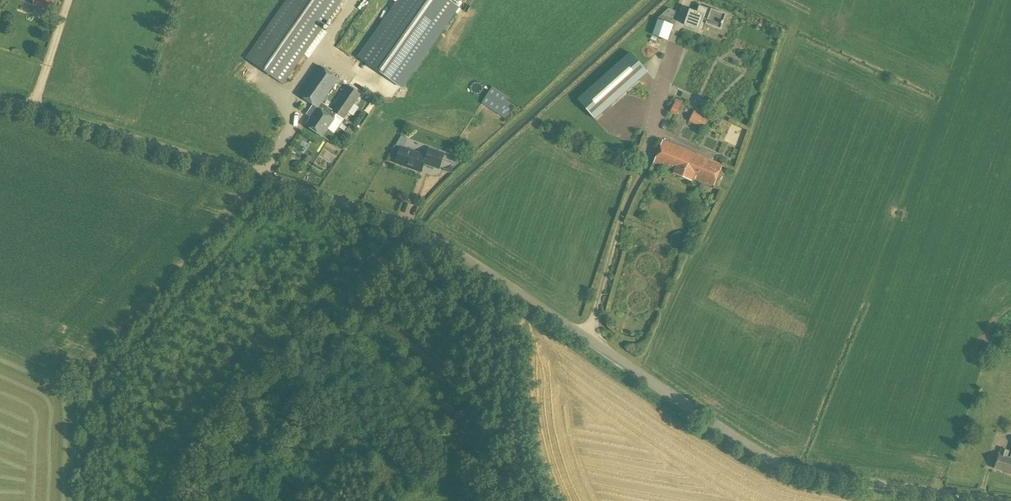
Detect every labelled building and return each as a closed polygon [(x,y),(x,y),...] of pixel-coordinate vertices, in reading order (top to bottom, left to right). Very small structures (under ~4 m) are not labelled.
[(33,4),(50,10),(52,5),(56,7),(58,0),(34,0),(33,4)] [(341,0),(288,0),(246,59),(282,84),(294,68),(296,65),(341,0)] [(458,7),(448,0),(400,0),(359,58),(401,87),(458,7)] [(711,10),(699,6),(697,12),(689,9),(684,25),(703,31),(705,24),(721,30),(726,14),(711,9),(711,10)] [(668,41),(673,25),(658,19),(652,35),(668,41)] [(631,52),(579,100),(597,119),(624,95),(639,81),(649,72),(631,52)] [(331,110),(322,103),(339,79),(319,65),(298,95),(318,108),(305,126),(322,137),(335,119),(334,119),(335,117),(334,117),(336,114),(344,119),(361,95),(348,86),(331,110)] [(506,119),(515,106),(506,100),(508,96),(492,86),(481,103),(506,119)] [(676,116),(683,102),(676,99),(670,113),(676,116)] [(704,129),(710,115),(695,108),(689,122),(704,129)] [(717,122),(720,115),(713,111),(709,118),(717,122)] [(723,118),(715,135),(737,144),(744,127),(723,118)] [(355,130),(350,126),(344,133),(350,137),(355,130)] [(713,187),(723,165),(663,140),(654,162),(674,171),(673,173),(691,181),(692,178),(713,187)] [(427,156),(402,148),(395,163),(421,172),(424,163),(439,168),(444,154),(429,150),(427,156)] [(368,178),(358,193),(366,199),(376,184),(368,178)] [(686,250),(690,244),(683,238),(678,243),(686,250)] [(1010,458),(1006,457),(1008,451),(1001,449),(999,455),(995,468),(1002,471),(1003,468),(1010,471),(1010,455),(1010,458)]
